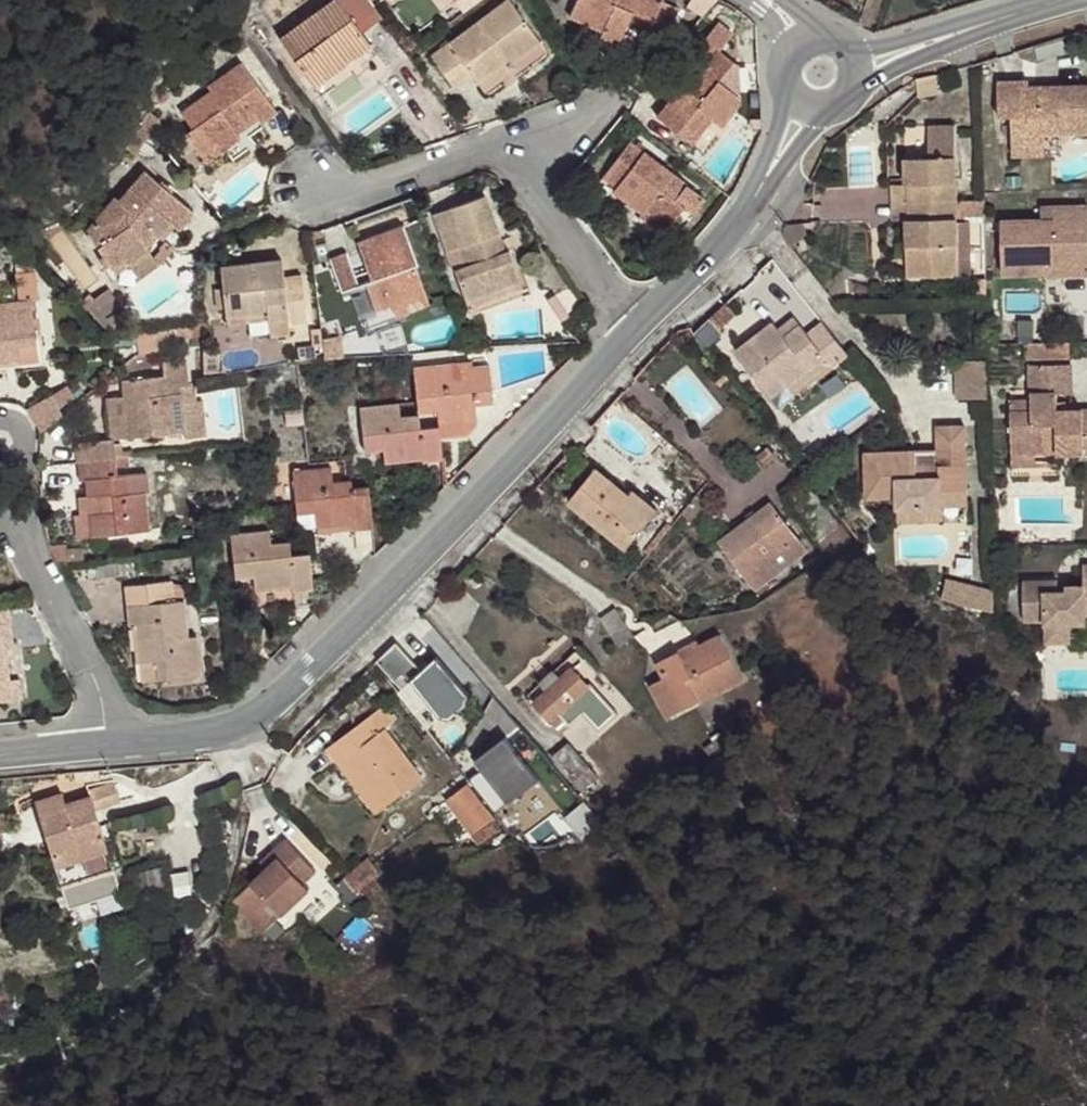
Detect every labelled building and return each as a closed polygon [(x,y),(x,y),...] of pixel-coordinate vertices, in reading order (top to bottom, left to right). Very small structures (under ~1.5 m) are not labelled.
[(338,0),(334,0),(280,40),(309,80),(321,71),(326,77),(370,45),(362,34),(338,0)] [(369,0),(338,0),(362,34),(382,19),(369,0)] [(472,75),(475,81),(504,60),(508,65),(539,42),(509,0),(508,0),(431,57),(453,89),(472,75)] [(569,16),(602,31),(600,36),(618,43),(628,21),(631,13),(652,22),(648,30),(664,38),(677,8),(662,2),(663,0),(576,0),(569,16)] [(652,22),(631,13),(628,21),(648,30),(652,22)] [(733,62),(719,51),(732,35),(718,23),(692,54),(706,66),(686,89),(682,86),(657,118),(676,133),(681,127),(695,138),(711,119),(720,127),(739,103),(739,100),(738,97),(724,86),(718,81),(733,62)] [(370,45),(326,77),(321,71),(309,80),(321,98),(338,86),(355,74),(356,76),(365,71),(366,69),(362,64),(377,54),(370,45)] [(508,65),(504,60),(475,81),(482,90),(511,69),(508,65)] [(733,62),(718,81),(724,86),(739,67),(733,62)] [(276,112),(242,64),(208,88),(211,92),(182,114),(193,129),(185,134),(202,157),(219,145),(223,150),(239,138),(233,129),(254,114),(259,121),(261,123),(276,112)] [(937,93),(936,76),(916,80),(919,97),(937,93)] [(1028,82),(997,83),(998,116),(1011,115),(1011,135),(1012,146),(1044,145),(1044,134),(1086,134),(1086,86),(1028,87),(1028,82)] [(172,97),(163,88),(154,99),(163,107),(172,97)] [(158,119),(149,112),(142,123),(143,124),(150,132),(158,119)] [(259,121),(254,114),(233,129),(238,135),(259,121)] [(750,120),(751,129),(760,129),(760,120),(750,120)] [(1011,135),(1011,126),(1002,126),(1002,136),(1011,135)] [(695,138),(681,127),(676,133),(690,144),(695,138)] [(956,201),(953,127),(928,127),(929,158),(904,159),(905,185),(908,185),(908,203),(956,201)] [(704,198),(629,143),(602,177),(616,188),(613,191),(643,214),(646,210),(669,227),(683,209),(691,214),(704,198)] [(827,144),(821,156),(831,160),(835,148),(827,144)] [(223,150),(219,145),(202,157),(206,162),(223,150)] [(1044,145),(1012,146),(1012,156),(1045,155),(1044,145)] [(178,229),(193,211),(145,172),(120,201),(116,198),(87,232),(111,267),(124,258),(129,264),(149,250),(143,241),(151,231),(158,236),(169,222),(175,227),(178,229)] [(908,185),(897,185),(897,203),(908,203),(908,185)] [(498,233),(484,196),(435,213),(448,251),(459,247),(465,267),(455,271),(466,300),(520,280),(509,250),(505,252),(500,254),(493,235),(498,233)] [(956,201),(908,203),(909,220),(906,220),(906,247),(930,246),(931,276),(958,276),(957,224),(957,218),(985,218),(984,201),(956,201)] [(908,203),(897,203),(898,220),(909,220),(908,203)] [(1041,208),(1041,221),(1001,221),(1002,275),(1046,274),(1045,263),(1086,262),(1086,207),(1041,208)] [(669,227),(646,210),(643,214),(641,217),(664,233),(669,227)] [(163,240),(175,227),(169,222),(158,236),(159,236),(163,240)] [(426,296),(415,265),(417,263),(403,225),(357,242),(370,280),(366,281),(378,315),(426,296)] [(149,249),(159,236),(158,236),(151,231),(143,241),(149,249)] [(505,252),(498,233),(493,235),(500,254),(505,252)] [(158,263),(173,247),(165,241),(159,248),(160,249),(153,257),(158,263)] [(930,246),(906,247),(907,277),(931,277),(931,276),(930,246)] [(465,267),(459,247),(448,251),(455,271),(465,267)] [(138,278),(158,263),(153,257),(149,250),(129,264),(138,278)] [(359,284),(347,253),(329,260),(340,291),(359,284)] [(116,274),(129,264),(124,258),(111,267),(116,274)] [(302,286),(285,288),(284,277),(282,259),(221,267),(225,316),(267,311),(268,319),(288,317),(288,322),(307,320),(302,286)] [(1045,263),(1046,274),(1046,277),(1086,276),(1086,262),(1045,263)] [(20,360),(20,359),(18,345),(36,344),(32,302),(40,301),(36,273),(18,275),(21,302),(0,305),(0,362),(20,360)] [(302,286),(301,275),(284,277),(285,288),(302,286)] [(520,280),(466,300),(470,310),(524,290),(523,288),(522,285),(520,280)] [(371,320),(359,284),(340,291),(353,326),(371,320)] [(124,310),(109,289),(94,299),(106,317),(120,309),(122,309),(124,310)] [(381,321),(429,303),(426,296),(378,315),(381,321)] [(128,318),(124,311),(122,309),(120,309),(107,317),(114,328),(120,323),(128,318)] [(267,311),(225,316),(226,323),(246,321),(248,335),(269,332),(268,319),(267,311)] [(288,317),(268,319),(269,332),(270,335),(289,332),(288,322),(288,317)] [(793,317),(778,328),(785,339),(801,326),(793,317)] [(176,338),(202,335),(202,322),(201,322),(135,331),(138,344),(139,353),(177,345),(176,338)] [(847,355),(822,324),(807,335),(801,326),(785,339),(773,323),(736,353),(770,397),(786,384),(788,386),(824,359),(831,367),(847,355)] [(138,344),(135,331),(118,334),(120,347),(138,344)] [(1069,343),(1025,344),(1025,361),(1070,360),(1069,343)] [(18,345),(20,359),(38,356),(36,344),(18,345)] [(218,373),(216,351),(203,352),(204,375),(218,373)] [(853,363),(851,361),(847,355),(839,362),(845,369),(853,363)] [(824,359),(788,386),(794,393),(830,366),(824,359)] [(986,360),(956,361),(956,399),(987,399),(986,360)] [(494,403),(489,366),(471,368),(471,361),(451,363),(451,366),(413,370),(418,412),(437,411),(439,424),(476,421),(475,405),(494,403)] [(1031,412),(1010,413),(1011,465),(1036,465),(1035,455),(1086,454),(1086,411),(1057,411),(1057,395),(1071,394),(1071,365),(1030,365),(1031,399),(1031,412)] [(182,401),(179,375),(122,381),(124,396),(129,437),(203,429),(200,399),(182,401)] [(721,387),(729,381),(724,375),(716,382),(721,387)] [(53,398),(58,408),(71,399),(66,391),(53,398)] [(60,418),(62,415),(58,408),(53,398),(51,396),(25,410),(29,412),(31,413),(35,417),(37,420),(38,422),(39,426),(40,432),(60,418)] [(129,437),(124,396),(106,398),(110,439),(113,439),(129,437)] [(1031,399),(1010,400),(1010,413),(1031,412),(1031,399)] [(440,437),(439,428),(420,429),(419,417),(400,418),(399,405),(360,409),(364,451),(383,450),(385,463),(420,459),(420,462),(442,459),(440,437)] [(468,433),(476,421),(439,424),(439,428),(440,437),(465,434),(468,433)] [(940,478),(917,479),(916,452),(865,454),(867,498),(897,497),(897,508),(941,507),(940,491),(966,491),(963,427),(937,427),(939,451),(940,478)] [(114,458),(113,439),(110,439),(75,443),(78,463),(114,458)] [(939,451),(916,452),(917,479),(940,478),(939,451)] [(149,493),(147,473),(117,477),(114,458),(78,463),(79,481),(84,481),(85,481),(87,497),(113,494),(115,512),(89,515),(92,537),(149,531),(144,493),(149,493)] [(372,527),(368,487),(352,488),(351,481),(332,482),(331,467),(293,472),(296,513),(315,511),(317,526),(354,523),(355,529),(372,527)] [(657,512),(632,491),(629,495),(596,469),(568,502),(627,549),(657,512)] [(966,491),(940,491),(941,507),(966,506),(966,491)] [(115,512),(113,494),(87,497),(79,498),(81,514),(81,516),(89,515),(115,512)] [(807,551),(771,503),(718,543),(754,590),(807,551)] [(941,507),(897,508),(897,524),(941,522),(941,507)] [(1000,519),(999,509),(991,509),(991,520),(1000,519)] [(317,526),(315,511),(296,513),(298,528),(317,526)] [(92,537),(89,515),(81,516),(81,514),(74,515),(77,539),(92,537)] [(355,529),(354,523),(317,526),(317,532),(355,529)] [(313,589),(309,554),(291,556),(289,542),(271,545),(269,531),(231,535),(235,578),(254,576),(255,590),(292,586),(293,592),(313,589)] [(83,559),(82,548),(66,550),(66,561),(83,559)] [(1083,567),(1083,586),(1065,588),(1065,592),(1057,593),(1057,582),(1022,582),(1023,621),(1043,622),(1044,644),(1069,643),(1069,624),(1085,624),(1085,615),(1086,615),(1086,566),(1083,567)] [(184,600),(181,579),(172,581),(175,601),(184,600)] [(992,591),(947,580),(947,602),(975,609),(993,613),(992,591)] [(187,637),(184,600),(175,601),(172,581),(146,584),(140,584),(125,586),(129,626),(132,626),(138,625),(142,662),(156,661),(158,680),(201,675),(196,637),(187,637)] [(4,645),(12,644),(8,607),(0,608),(0,701),(11,700),(13,699),(22,698),(19,679),(9,680),(4,645)] [(634,637),(615,610),(600,619),(619,647),(634,637)] [(142,662),(138,625),(132,626),(136,663),(142,662)] [(668,718),(699,702),(698,702),(743,680),(720,636),(699,647),(696,642),(658,662),(665,677),(650,685),(668,718)] [(422,671),(396,642),(376,661),(402,689),(422,671)] [(26,679),(23,657),(15,658),(12,644),(4,645),(9,680),(19,679),(26,679)] [(590,684),(588,687),(572,670),(536,703),(563,733),(584,715),(599,732),(618,716),(590,684)] [(548,691),(561,679),(554,672),(541,683),(548,691)] [(394,722),(382,706),(329,747),(339,762),(348,756),(384,809),(422,779),(385,729),(394,722)] [(491,733),(507,719),(501,711),(485,726),(491,733)] [(553,772),(507,719),(491,733),(489,734),(498,745),(486,756),(508,783),(521,772),(535,789),(553,772)] [(590,768),(568,743),(551,757),(573,783),(580,776),(590,768)] [(384,809),(348,756),(339,762),(375,815),(384,809)] [(598,778),(590,768),(580,776),(589,787),(598,778)] [(502,818),(535,789),(521,772),(508,783),(487,801),(502,818)] [(113,871),(95,810),(121,802),(113,783),(89,791),(86,785),(35,802),(61,887),(113,871)] [(500,829),(467,785),(447,799),(480,844),(500,829)] [(594,817),(576,795),(555,812),(573,834),(594,817)] [(315,871),(286,839),(260,862),(267,869),(251,884),(281,917),(309,890),(303,884),(315,871)] [(369,857),(343,879),(354,893),(378,872),(372,862),(369,857)] [(281,917),(251,884),(233,900),(264,932),(281,917)]
